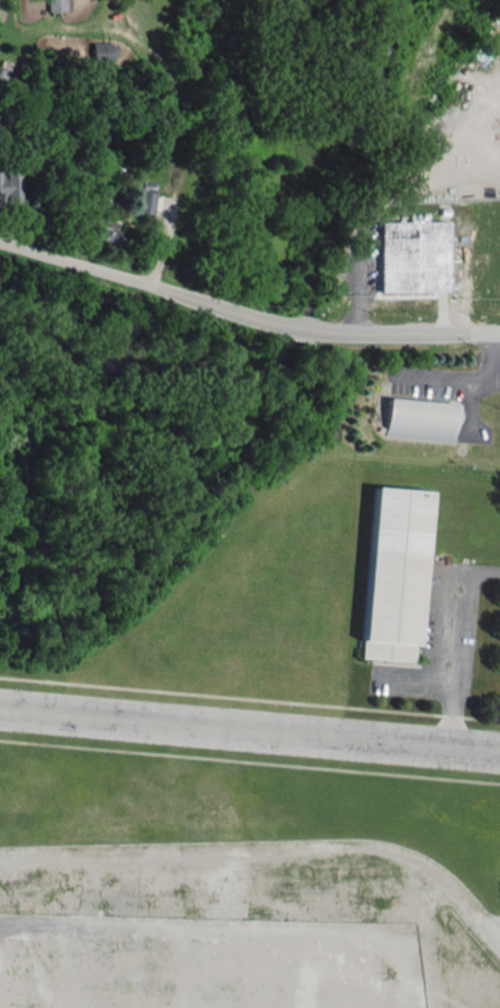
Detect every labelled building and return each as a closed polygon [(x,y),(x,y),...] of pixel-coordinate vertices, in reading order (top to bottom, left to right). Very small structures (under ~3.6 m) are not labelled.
[(71,11),(71,0),(48,0),(48,11),(71,11)] [(117,60),(117,42),(92,42),(92,61),(117,60)] [(18,204),(18,170),(0,170),(0,204),(18,204)] [(153,214),(156,192),(139,190),(136,212),(153,214)] [(103,220),(105,216),(91,212),(84,235),(116,245),(121,226),(103,220)] [(380,292),(449,292),(449,221),(380,221),(380,292)] [(456,401),(387,397),(385,438),(454,441),(456,401)] [(369,486),(356,639),(360,640),(358,658),(411,663),(426,491),(369,486)]
